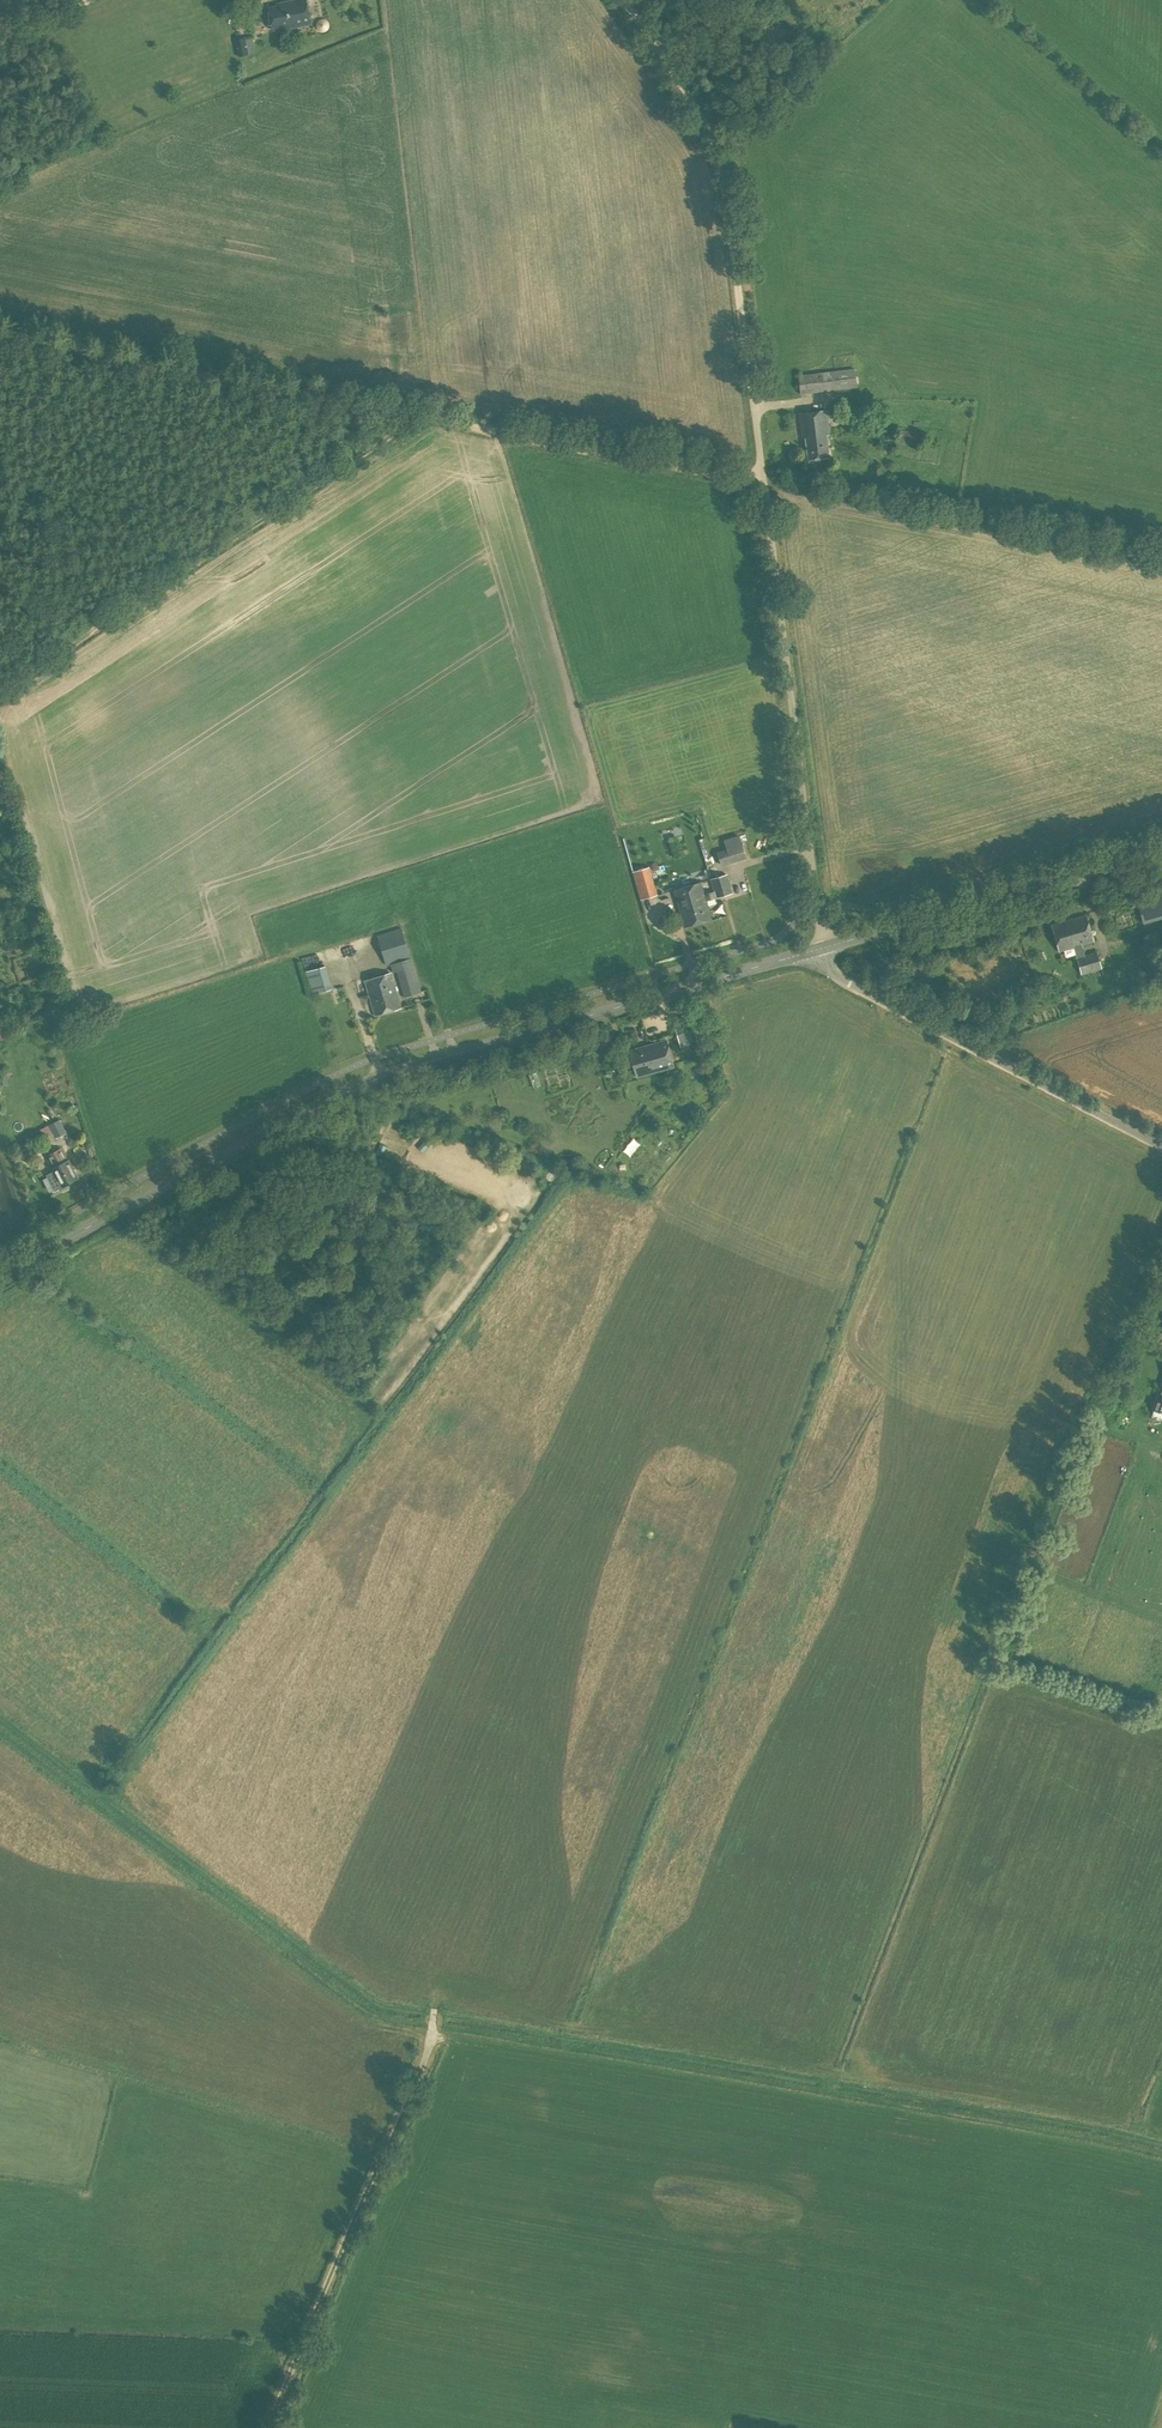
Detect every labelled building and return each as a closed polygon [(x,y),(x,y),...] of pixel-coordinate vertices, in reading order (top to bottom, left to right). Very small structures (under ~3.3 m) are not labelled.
[(312,25),(307,0),(300,0),(278,4),(278,6),(268,8),(272,31),(290,27),(290,29),(312,25)] [(232,38),(239,37),(236,16),(229,18),(232,38)] [(246,39),(246,38),(235,40),(238,57),(249,55),(249,53),(255,51),(253,38),(246,39)] [(801,394),(857,388),(855,368),(798,375),(801,394)] [(834,419),(845,417),(844,402),(832,403),(834,419)] [(829,457),(826,435),(829,434),(826,410),(798,414),(801,438),(805,438),(808,460),(829,457)] [(923,432),(898,430),(897,442),(922,445),(923,432)] [(722,866),(745,859),(739,836),(724,840),(727,849),(718,852),(722,866)] [(645,861),(642,853),(629,857),(633,872),(632,872),(640,900),(657,895),(647,860),(645,861)] [(687,886),(697,923),(711,919),(706,900),(732,893),(727,875),(709,880),(713,892),(704,894),(701,882),(687,886)] [(683,927),(697,923),(687,886),(673,890),(683,927)] [(1161,918),(1161,892),(1136,900),(1143,924),(1161,918)] [(1084,956),(1081,945),(1093,942),(1086,915),(1051,925),(1059,952),(1073,948),(1081,974),(1100,968),(1096,953),(1084,956)] [(275,918),(263,922),(265,930),(278,926),(275,918)] [(422,992),(402,928),(377,935),(386,966),(391,965),(393,973),(397,971),(405,997),(422,992)] [(313,995),(332,989),(326,966),(306,971),(313,995)] [(375,1016),(401,1008),(390,973),(364,981),(375,1016)] [(679,1041),(698,1035),(691,1015),(672,1021),(679,1041)] [(636,1078),(674,1067),(666,1040),(629,1051),(636,1078)] [(58,1072),(48,1074),(51,1089),(61,1087),(58,1072)] [(53,1098),(64,1096),(62,1088),(52,1091),(53,1098)] [(55,1138),(67,1132),(60,1119),(40,1130),(46,1140),(54,1136),(55,1138)] [(47,1175),(55,1191),(79,1178),(69,1159),(67,1160),(61,1148),(47,1155),(53,1167),(51,1167),(53,1171),(47,1175)] [(1128,1392),(1132,1381),(1120,1377),(1116,1387),(1128,1392)] [(1152,1410),(1161,1414),(1161,1383),(1152,1410)]
